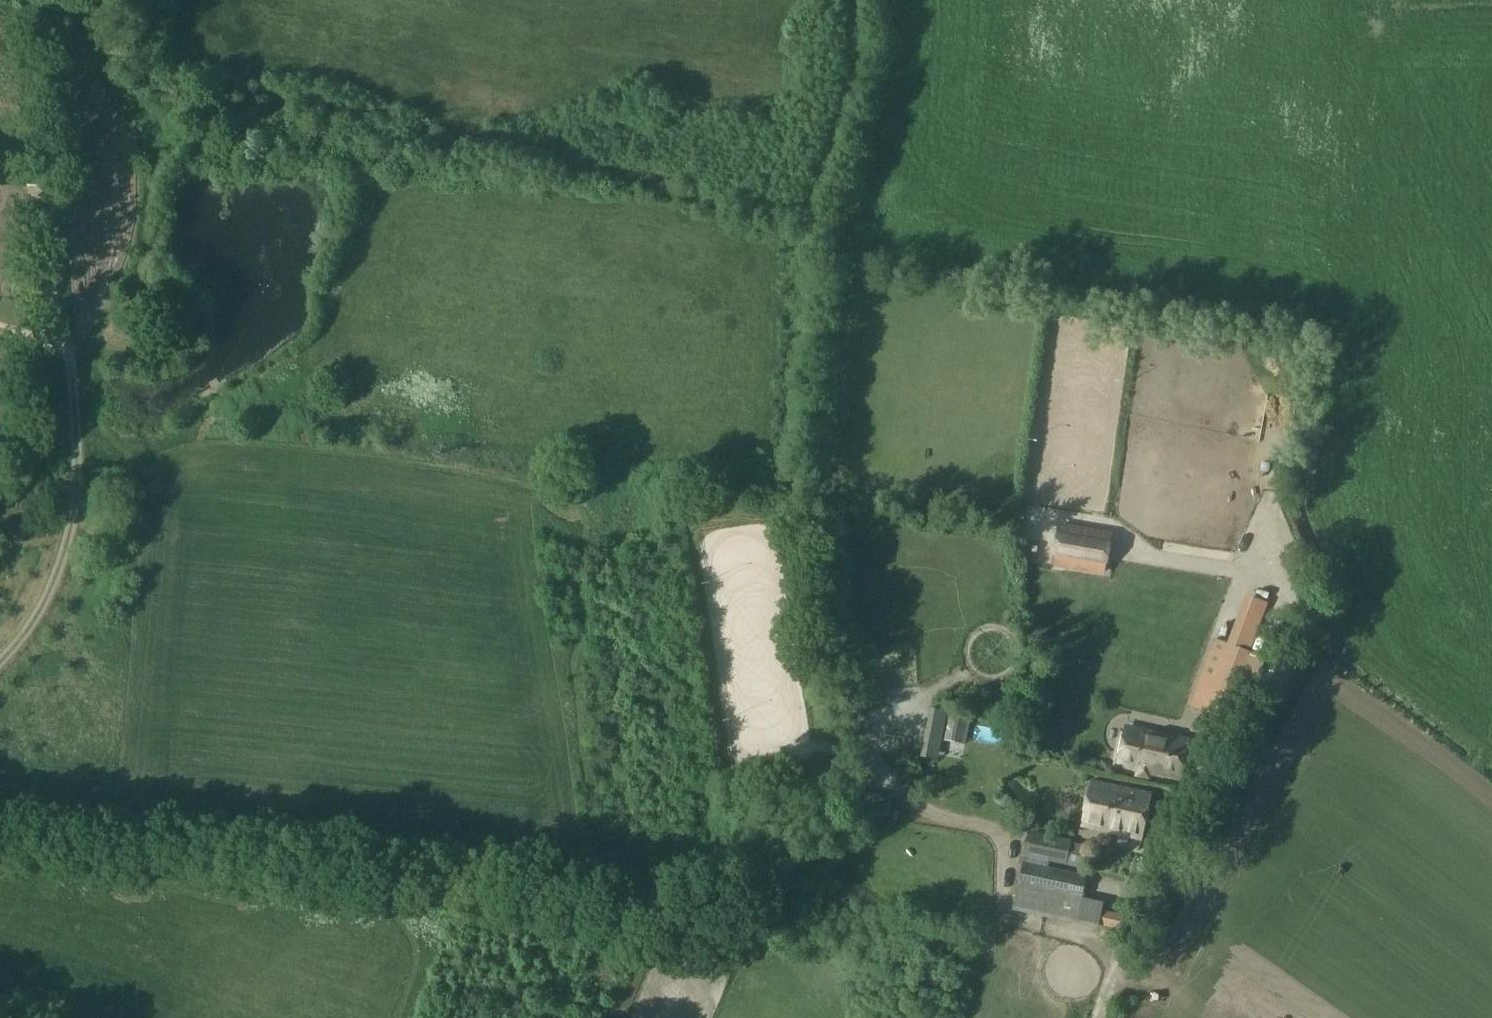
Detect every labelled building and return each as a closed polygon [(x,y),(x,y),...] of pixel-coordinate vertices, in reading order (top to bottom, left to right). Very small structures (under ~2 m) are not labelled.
[(1104,572),(1111,538),(1060,530),(1053,564),(1104,572)] [(1245,595),(1226,643),(1213,638),(1189,707),(1241,725),(1265,658),(1249,652),(1267,604),(1245,595)] [(1149,780),(1151,770),(1178,775),(1185,742),(1127,730),(1120,763),(1136,766),(1134,777),(1149,780)] [(1117,799),(1120,787),(1090,781),(1080,826),(1112,833),(1119,799),(1117,799)] [(1119,799),(1112,833),(1142,839),(1151,794),(1120,787),(1117,799),(1119,799)] [(1067,865),(1071,842),(1028,834),(1023,856),(1049,861),(1067,865)] [(1017,887),(1050,894),(1054,870),(1023,863),(1017,887)] [(1050,894),(1081,901),(1086,876),(1054,870),(1050,894)] [(677,925),(673,935),(689,942),(694,931),(677,925)]
